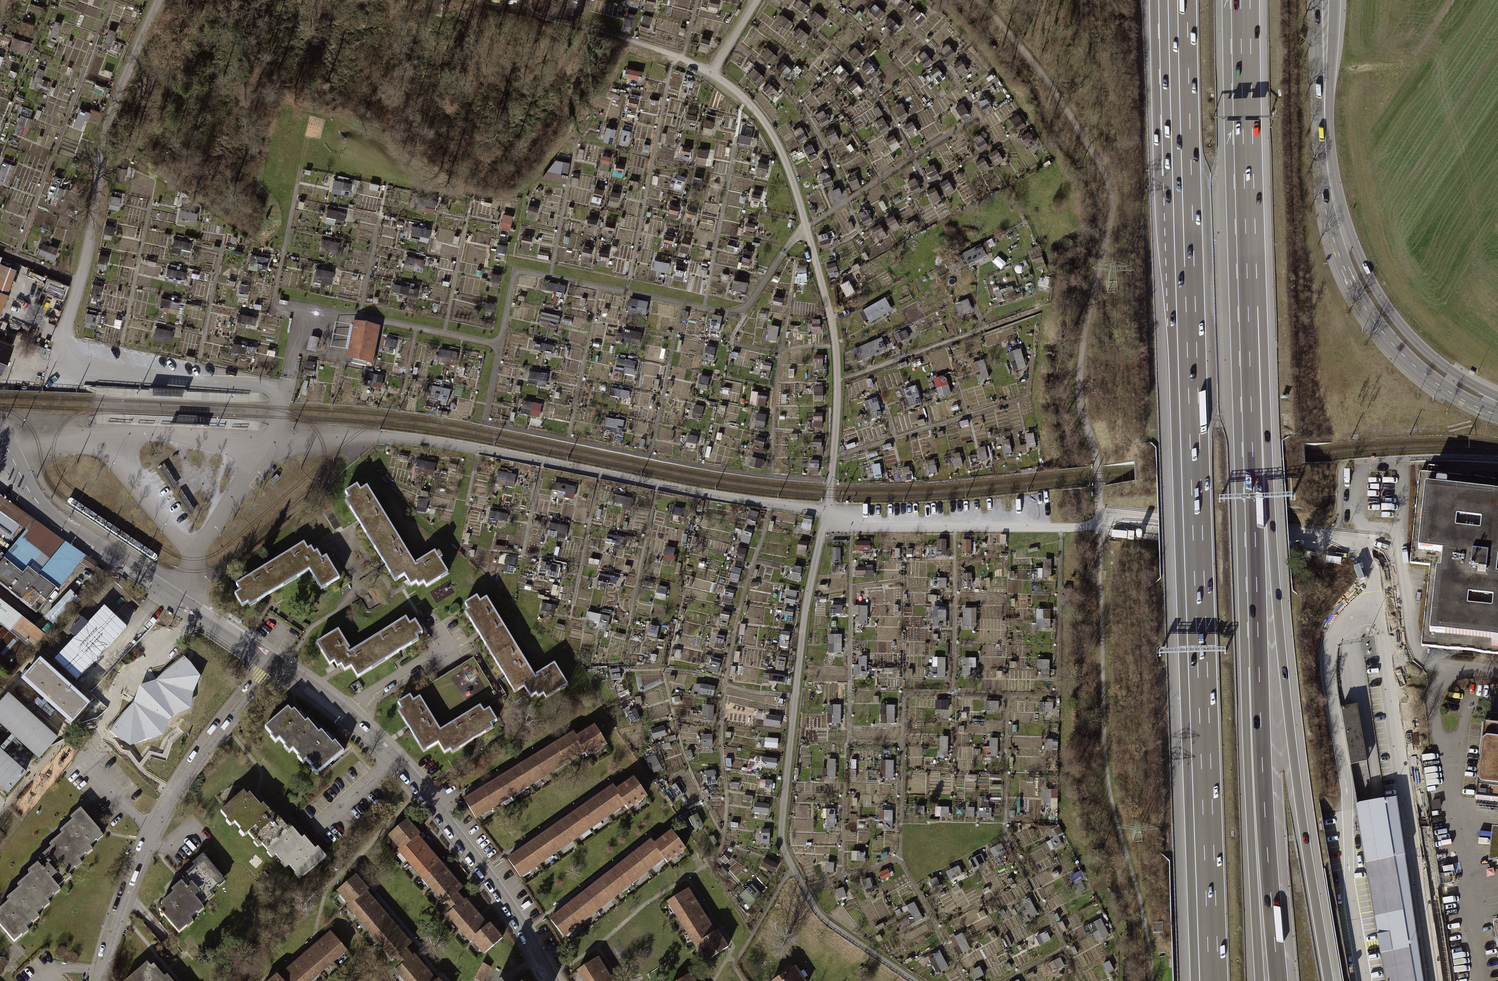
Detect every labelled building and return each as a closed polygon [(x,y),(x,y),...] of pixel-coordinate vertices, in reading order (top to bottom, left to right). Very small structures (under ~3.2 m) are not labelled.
[(108,27),(102,44),(111,47),(117,30),(108,27)] [(12,48),(30,52),(32,40),(14,36),(12,48)] [(75,126),(83,127),(87,110),(79,109),(75,126)] [(877,119),(882,131),(890,127),(885,115),(877,119)] [(809,159),(818,155),(812,142),(803,147),(809,159)] [(0,171),(0,178),(8,181),(16,164),(5,159),(0,171)] [(822,171),(825,185),(834,183),(830,169),(822,171)] [(335,178),(332,192),(351,195),(354,182),(335,178)] [(435,212),(438,200),(424,197),(421,209),(435,212)] [(181,208),(178,222),(197,226),(199,212),(181,208)] [(327,222),(345,224),(347,210),(329,208),(327,222)] [(411,238),(429,241),(432,228),(413,225),(411,238)] [(191,253),(193,240),(175,238),(173,250),(191,253)] [(37,253),(54,260),(59,248),(42,241),(37,253)] [(958,270),(988,256),(983,245),(953,259),(958,270)] [(405,267),(424,271),(426,257),(407,254),(405,267)] [(16,270),(0,264),(0,313),(16,270)] [(675,277),(687,280),(690,267),(678,264),(675,277)] [(318,267),(316,280),(333,283),(335,270),(318,267)] [(807,281),(808,267),(798,267),(798,281),(807,281)] [(168,279),(179,282),(181,270),(170,268),(168,279)] [(847,294),(865,285),(859,274),(841,282),(847,294)] [(66,296),(70,284),(50,277),(45,288),(66,296)] [(747,289),(748,281),(735,278),(734,286),(747,289)] [(547,282),(545,287),(558,291),(560,285),(547,282)] [(415,295),(417,288),(396,283),(395,290),(415,295)] [(776,295),(773,307),(781,309),(784,298),(776,295)] [(628,311),(647,315),(650,302),(631,298),(628,311)] [(872,322),(894,310),(887,298),(865,310),(872,322)] [(960,315),(973,311),(970,300),(957,303),(960,315)] [(543,312),(540,324),(558,329),(561,317),(543,312)] [(371,327),(356,324),(350,358),(365,361),(371,327)] [(157,325),(154,338),(172,342),(175,330),(157,325)] [(777,341),(780,327),(770,325),(767,340),(777,341)] [(622,341),(640,345),(643,333),(625,329),(622,341)] [(1,384),(16,343),(0,337),(0,383),(1,384)] [(856,348),(859,359),(887,349),(884,339),(856,348)] [(554,354),(556,346),(534,340),(531,349),(554,354)] [(715,358),(716,347),(707,346),(707,358),(715,358)] [(1015,366),(1025,364),(1022,349),(1012,351),(1015,366)] [(636,360),(618,359),(617,367),(626,367),(626,376),(636,376),(636,360)] [(984,359),(973,363),(980,381),(991,377),(984,359)] [(760,374),(770,376),(773,363),(763,361),(760,374)] [(533,371),(530,383),(547,387),(550,375),(533,371)] [(947,375),(935,378),(939,397),(951,394),(947,375)] [(908,388),(911,405),(921,403),(918,386),(908,388)] [(432,400),(450,401),(451,388),(432,387),(432,400)] [(766,406),(767,396),(759,396),(758,406),(766,406)] [(869,418),(882,415),(879,398),(866,400),(869,418)] [(541,414),(542,404),(527,402),(526,412),(541,414)] [(824,413),(816,412),(815,427),(823,428),(824,413)] [(758,414),(758,423),(766,423),(766,414),(758,414)] [(608,430),(623,432),(624,420),(609,419),(608,430)] [(423,460),(420,472),(434,475),(437,464),(423,460)] [(165,469),(161,472),(174,492),(178,489),(165,469)] [(497,481),(515,486),(518,475),(500,470),(497,481)] [(1497,656),(1497,486),(1422,477),(1412,564),(1433,567),(1423,647),(1430,648),(1458,651),(1497,656)] [(556,482),(554,494),(575,497),(577,485),(556,482)] [(347,497),(343,500),(392,581),(402,575),(408,585),(414,582),(416,585),(421,582),(424,586),(446,573),(438,559),(440,558),(436,551),(434,553),(433,551),(412,564),(365,486),(359,490),(355,484),(343,492),(347,497)] [(183,495),(178,498),(192,519),(196,515),(183,495)] [(490,511),(489,524),(508,524),(508,512),(490,511)] [(7,521),(0,531),(0,534),(5,537),(14,526),(7,521)] [(550,535),(568,536),(569,524),(550,523),(550,535)] [(20,527),(12,540),(17,543),(25,529),(20,527)] [(92,571),(96,564),(63,542),(57,551),(76,564),(78,562),(92,571)] [(301,543),(274,559),(288,581),(307,569),(319,588),(337,577),(325,557),(320,559),(315,551),(312,553),(309,547),(305,549),(301,543)] [(274,559),(233,584),(237,590),(231,594),(238,605),(244,601),(247,606),(288,581),(274,559)] [(559,577),(562,565),(544,561),(541,573),(559,577)] [(0,562),(0,585),(14,597),(26,583),(30,586),(37,577),(26,568),(19,577),(0,562)] [(617,584),(618,575),(603,573),(602,582),(617,584)] [(80,586),(72,595),(78,601),(86,591),(80,586)] [(797,601),(796,590),(787,591),(788,602),(797,601)] [(566,685),(552,663),(532,675),(485,597),(478,601),(474,596),(462,603),(466,609),(463,611),(512,692),(522,686),(529,697),(534,694),(536,697),(541,694),(544,698),(566,685)] [(46,633),(0,597),(0,623),(34,649),(46,633)] [(104,605),(54,659),(77,680),(127,627),(104,605)] [(859,605),(859,623),(868,623),(868,605),(859,605)] [(947,625),(948,607),(935,607),(935,625),(947,625)] [(978,625),(977,607),(964,608),(965,626),(978,625)] [(1043,627),(1051,627),(1051,608),(1038,608),(1038,618),(1043,618),(1043,627)] [(599,621),(599,628),(609,629),(611,614),(588,612),(587,619),(599,621)] [(404,617),(349,651),(336,629),(314,643),(328,664),(332,662),(335,667),(339,665),(343,670),(349,666),(356,677),(416,639),(414,636),(421,632),(413,620),(408,623),(404,617)] [(830,651),(843,651),(843,634),(830,634),(830,651)] [(0,635),(0,650),(3,655),(10,650),(0,635)] [(122,714),(110,730),(116,737),(130,744),(161,735),(169,721),(174,716),(188,708),(197,677),(190,663),(183,657),(168,669),(155,681),(159,687),(155,693),(148,701),(140,705),(134,702),(122,714)] [(934,676),(947,676),(947,657),(934,657),(934,676)] [(965,675),(971,674),(971,667),(976,667),(976,658),(964,658),(965,675)] [(1050,677),(1050,660),(1041,660),(1041,677),(1050,677)] [(24,679),(72,723),(87,707),(39,663),(24,679)] [(701,683),(699,693),(715,696),(716,685),(701,683)] [(478,706),(438,730),(418,696),(411,700),(408,695),(396,702),(399,709),(396,711),(421,752),(436,743),(442,753),(448,749),(450,752),(491,728),(489,724),(494,721),(487,709),(481,712),(478,706)] [(40,757),(55,741),(7,698),(0,705),(0,721),(40,757)] [(705,718),(714,719),(715,705),(706,705),(705,718)] [(830,723),(842,724),(842,705),(831,705),(830,723)] [(1358,706),(1341,708),(1350,766),(1367,763),(1358,706)] [(285,708),(262,727),(269,735),(268,736),(273,742),(277,739),(283,746),(282,747),(287,753),(290,750),(296,757),(295,757),(301,763),(304,760),(310,768),(309,768),(314,774),(318,771),(341,751),(333,741),(330,744),(319,731),(317,733),(306,720),(303,723),(292,710),(289,712),(285,708)] [(781,726),(782,716),(768,714),(767,724),(781,726)] [(1483,725),(1481,746),(1477,785),(1475,801),(1497,804),(1497,727),(1483,725)] [(571,734),(463,800),(474,817),(581,750),(585,755),(603,744),(593,728),(574,739),(571,734)] [(713,745),(714,734),(703,733),(702,744),(713,745)] [(9,792),(24,776),(0,754),(0,784),(9,792)] [(647,759),(655,772),(663,767),(656,754),(647,759)] [(765,757),(764,767),(777,767),(777,758),(765,757)] [(836,777),(837,759),(829,758),(828,777),(836,777)] [(895,760),(882,760),(882,778),(895,778),(895,760)] [(611,787),(507,860),(518,876),(622,803),(626,808),(644,795),(632,779),(614,792),(611,787)] [(1045,789),(1045,809),(1058,809),(1058,789),(1045,789)] [(241,791),(218,811),(225,819),(228,817),(239,830),(241,827),(252,841),(255,838),(266,851),(268,849),(279,862),(283,859),(293,872),(296,869),(301,875),(323,857),(316,848),(313,850),(302,837),(300,839),(289,826),(286,829),(275,815),(272,817),(261,804),(258,806),(247,793),(245,795),(241,791)] [(1176,980),(1426,980),(1414,910),(1397,794),(1384,797),(1384,796),(1362,800),(1355,801),(1356,807),(1318,815),(1314,816),(1170,859),(1176,980)] [(13,942),(21,935),(23,936),(29,931),(27,928),(40,917),(38,915),(51,904),(48,901),(61,891),(57,886),(68,876),(67,875),(81,863),(77,858),(85,853),(86,855),(92,850),(89,846),(103,835),(80,807),(68,817),(71,820),(58,830),(61,834),(47,844),(49,847),(37,858),(39,861),(26,871),(28,874),(16,885),(18,888),(5,899),(7,902),(0,908),(0,926),(13,942)] [(827,827),(836,827),(836,809),(827,809),(827,827)] [(408,823),(390,838),(452,913),(448,918),(485,956),(502,941),(461,894),(466,890),(408,823)] [(1060,835),(1063,834),(1061,827),(1048,832),(1054,848),(1064,845),(1060,835)] [(1492,828),(1488,864),(1497,862),(1497,829),(1492,828)] [(771,843),(771,829),(762,829),(761,843),(771,843)] [(649,842),(549,920),(561,935),(661,857),(665,861),(682,848),(670,833),(653,846),(649,842)] [(161,907),(157,910),(177,934),(187,925),(188,927),(195,922),(191,918),(198,911),(200,913),(206,908),(201,904),(207,899),(208,900),(215,894),(212,891),(219,885),(220,886),(224,882),(200,855),(191,863),(193,865),(180,876),(183,879),(170,890),(172,892),(159,904),(161,907)] [(776,873),(781,865),(767,857),(762,866),(776,873)] [(337,890),(349,903),(347,905),(392,957),(393,956),(400,965),(396,969),(406,980),(433,980),(411,956),(410,957),(402,948),(408,944),(363,892),(365,890),(353,876),(337,890)] [(741,896),(751,906),(763,893),(752,884),(741,896)] [(697,943),(712,934),(685,890),(668,901),(695,944),(697,943)] [(1031,899),(1026,901),(1031,912),(1026,914),(1028,918),(1038,914),(1031,899)] [(917,902),(907,904),(913,922),(922,919),(917,902)] [(1100,941),(1111,935),(1102,918),(1091,924),(1100,941)] [(707,958),(724,947),(714,932),(712,934),(697,943),(707,958)] [(342,949),(329,934),(277,978),(276,976),(270,980),(305,980),(342,949)] [(937,972),(949,966),(941,950),(929,956),(937,972)] [(595,959),(578,970),(585,980),(609,980),(595,959)] [(164,974),(161,977),(151,964),(148,967),(145,963),(122,980),(170,980),(164,974)] [(482,963),(474,980),(477,980),(484,980),(491,968),(482,963)] [(793,966),(770,980),(802,980),(793,966)]
